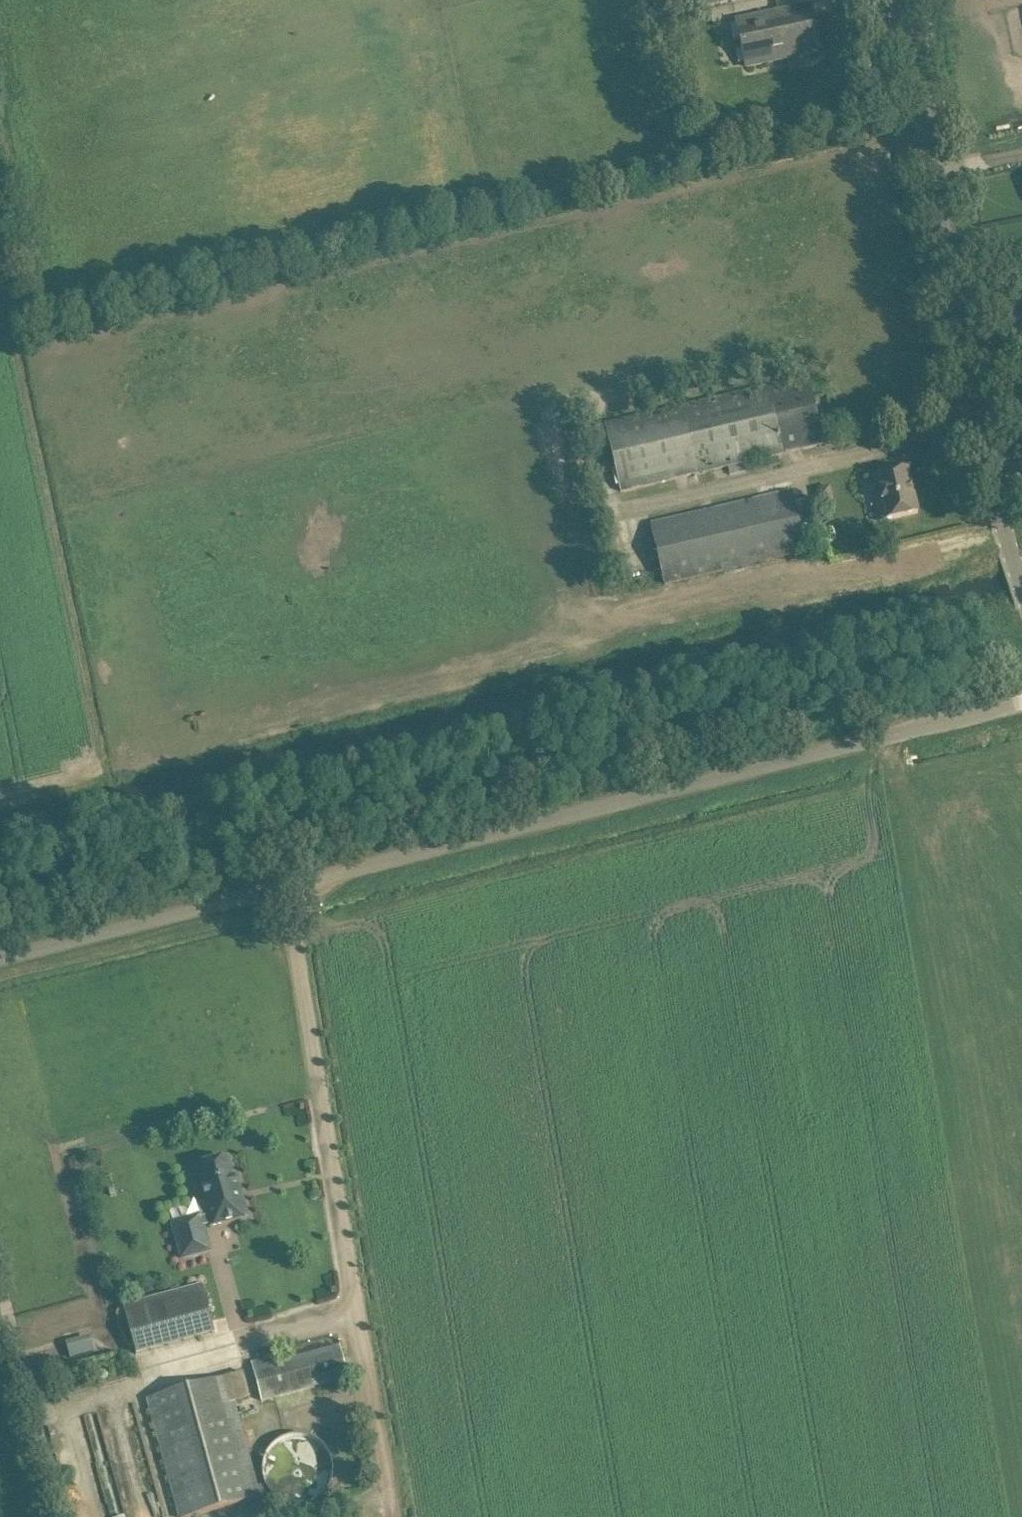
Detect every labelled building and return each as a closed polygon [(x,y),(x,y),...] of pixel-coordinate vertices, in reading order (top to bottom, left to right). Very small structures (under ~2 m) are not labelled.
[(737,21),(747,67),(787,58),(786,51),(817,44),(811,15),(780,22),(778,13),(737,21)] [(823,445),(808,378),(584,431),(590,457),(610,451),(620,493),(823,445)] [(918,514),(908,470),(875,478),(885,521),(918,514)] [(791,492),(650,525),(665,587),(807,554),(805,544),(793,504),(791,492)] [(209,1251),(203,1227),(209,1226),(209,1228),(247,1218),(236,1176),(232,1177),(227,1159),(198,1167),(207,1201),(203,1203),(207,1217),(201,1218),(200,1216),(191,1218),(194,1228),(176,1233),(174,1223),(172,1224),(181,1259),(209,1251)] [(185,1291),(199,1338),(214,1334),(201,1286),(185,1291)] [(94,1352),(90,1341),(67,1348),(70,1359),(94,1352)] [(261,1361),(252,1363),(262,1401),(274,1398),(316,1387),(348,1379),(340,1346),(263,1366),(261,1361)] [(179,1516),(189,1516),(266,1496),(259,1472),(254,1473),(235,1403),(250,1399),(243,1373),(147,1400),(179,1516)] [(334,1468),(333,1461),(332,1458),(330,1453),(326,1448),(322,1443),(314,1438),(308,1435),(298,1434),(292,1434),(287,1435),(280,1438),(275,1441),(271,1446),(267,1451),(265,1455),(262,1465),(262,1473),(265,1484),(270,1493),(277,1499),(282,1502),(287,1504),(291,1505),(299,1506),(306,1505),(312,1503),(319,1499),(324,1494),(330,1486),(333,1480),(334,1471),(334,1468)]
